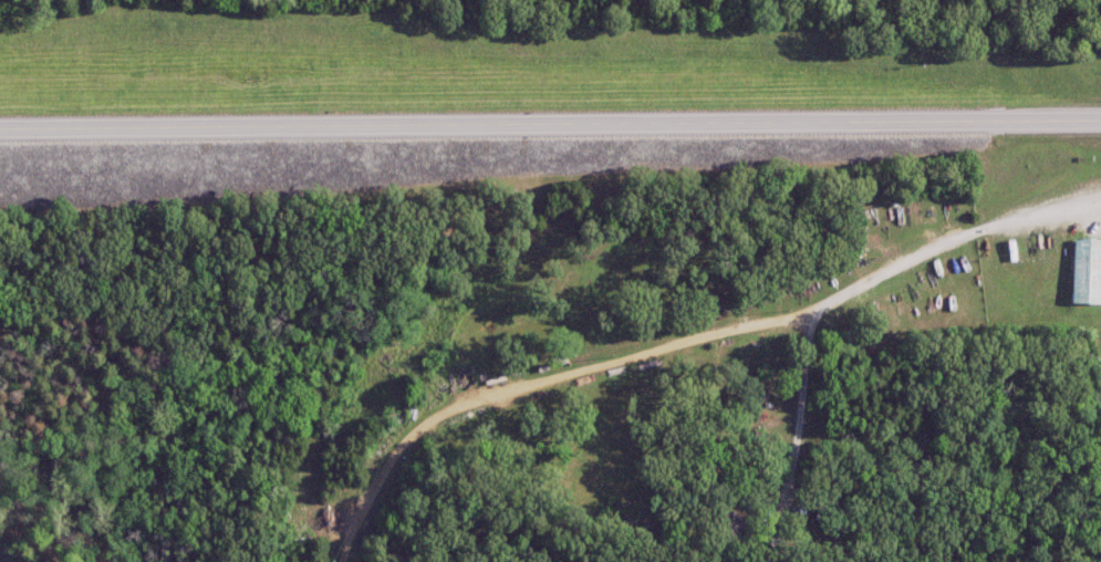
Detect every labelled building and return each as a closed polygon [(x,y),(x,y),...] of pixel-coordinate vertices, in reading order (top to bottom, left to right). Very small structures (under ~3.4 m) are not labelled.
[(1098,305),(1098,240),(1068,240),(1067,305),(1098,305)]
